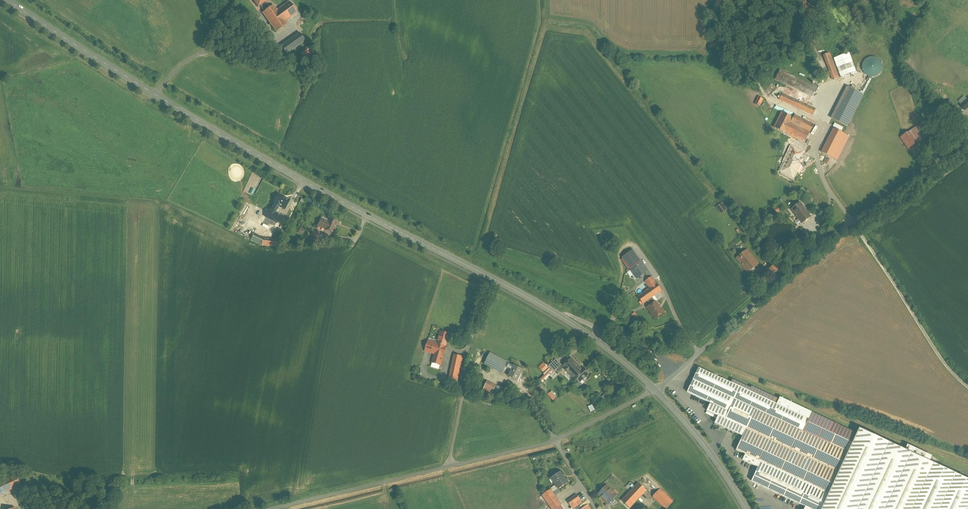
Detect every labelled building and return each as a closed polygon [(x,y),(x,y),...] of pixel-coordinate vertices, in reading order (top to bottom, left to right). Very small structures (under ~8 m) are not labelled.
[(263,0),(249,0),(254,9),(257,7),(260,11),(258,13),(273,33),(282,26),(280,24),(296,14),(287,3),(274,12),(269,6),(266,8),(262,3),(264,2),(263,0)] [(296,34),(279,47),(284,55),(285,54),(302,42),(296,34)] [(304,57),(314,53),(312,47),(302,50),(304,57)] [(839,77),(855,71),(848,52),(831,58),(829,52),(822,54),(830,80),(839,77)] [(882,73),(876,55),(860,61),(865,78),(882,73)] [(779,71),(773,81),(811,98),(816,87),(779,71)] [(862,95),(845,87),(829,119),(846,128),(862,95)] [(816,109),(781,94),(778,101),(813,116),(816,109)] [(762,100),(757,98),(754,104),(759,107),(762,100)] [(950,101),(944,106),(951,113),(953,111),(958,117),(961,114),(950,101)] [(780,112),(772,129),(803,145),(812,125),(792,116),(791,117),(780,112)] [(927,133),(921,124),(913,130),(920,141),(926,137),(932,146),(940,141),(932,130),(927,133)] [(849,138),(832,129),(820,153),(836,161),(849,138)] [(899,134),(904,148),(916,144),(911,130),(899,134)] [(801,156),(790,150),(779,173),(790,178),(793,172),(799,175),(804,164),(799,161),(801,156)] [(289,200),(277,194),(276,194),(268,212),(266,211),(261,221),(283,232),(287,225),(277,221),(280,216),(274,214),(277,208),(284,211),(289,200)] [(716,207),(722,213),(727,208),(721,202),(716,207)] [(797,203),(789,210),(800,224),(809,217),(797,203)] [(340,220),(329,215),(325,222),(319,219),(316,226),(332,234),(340,220)] [(257,232),(253,240),(273,249),(274,245),(279,247),(282,239),(278,237),(276,241),(257,232)] [(632,252),(621,258),(635,280),(646,272),(632,252)] [(742,252),(734,259),(747,274),(754,267),(742,252)] [(756,276),(750,281),(756,288),(762,283),(756,276)] [(650,279),(644,282),(648,289),(637,297),(642,306),(661,294),(650,279)] [(655,301),(645,309),(653,322),(663,314),(655,301)] [(448,334),(439,331),(435,343),(425,340),(421,351),(432,355),(429,364),(439,367),(448,334)] [(488,353),(482,365),(501,375),(504,368),(509,370),(506,377),(516,382),(522,370),(511,365),(510,367),(505,364),(506,362),(488,353)] [(462,357),(452,355),(447,381),(457,383),(462,357)] [(574,379),(575,378),(583,370),(582,370),(571,358),(563,367),(564,368),(574,379)] [(564,368),(563,367),(556,359),(549,366),(555,371),(557,369),(559,372),(564,368)] [(547,368),(542,364),(538,368),(542,373),(547,368)] [(583,370),(575,378),(579,382),(588,373),(583,368),(582,370),(583,370)] [(696,368),(684,393),(709,404),(719,408),(748,421),(740,438),(734,450),(762,464),(753,485),(803,508),(823,508),(857,436),(753,389),(752,393),(696,368)] [(494,386),(485,382),(480,393),(489,397),(494,386)] [(747,421),(709,404),(705,412),(716,417),(712,425),(740,437),(747,421)] [(860,430),(857,436),(823,508),(967,508),(967,479),(860,430)] [(568,482),(561,470),(551,476),(556,483),(559,488),(568,482)] [(0,479),(0,494),(21,485),(15,472),(0,479)] [(557,493),(561,491),(559,488),(556,483),(543,491),(553,508),(567,508),(557,493)] [(630,492),(638,499),(646,490),(638,483),(630,492)] [(616,495),(606,486),(599,494),(609,503),(616,495)] [(673,498),(660,486),(653,494),(666,506),(673,498)] [(582,501),(577,492),(568,497),(574,506),(582,501)] [(630,508),(638,499),(630,492),(622,501),(630,508)]
